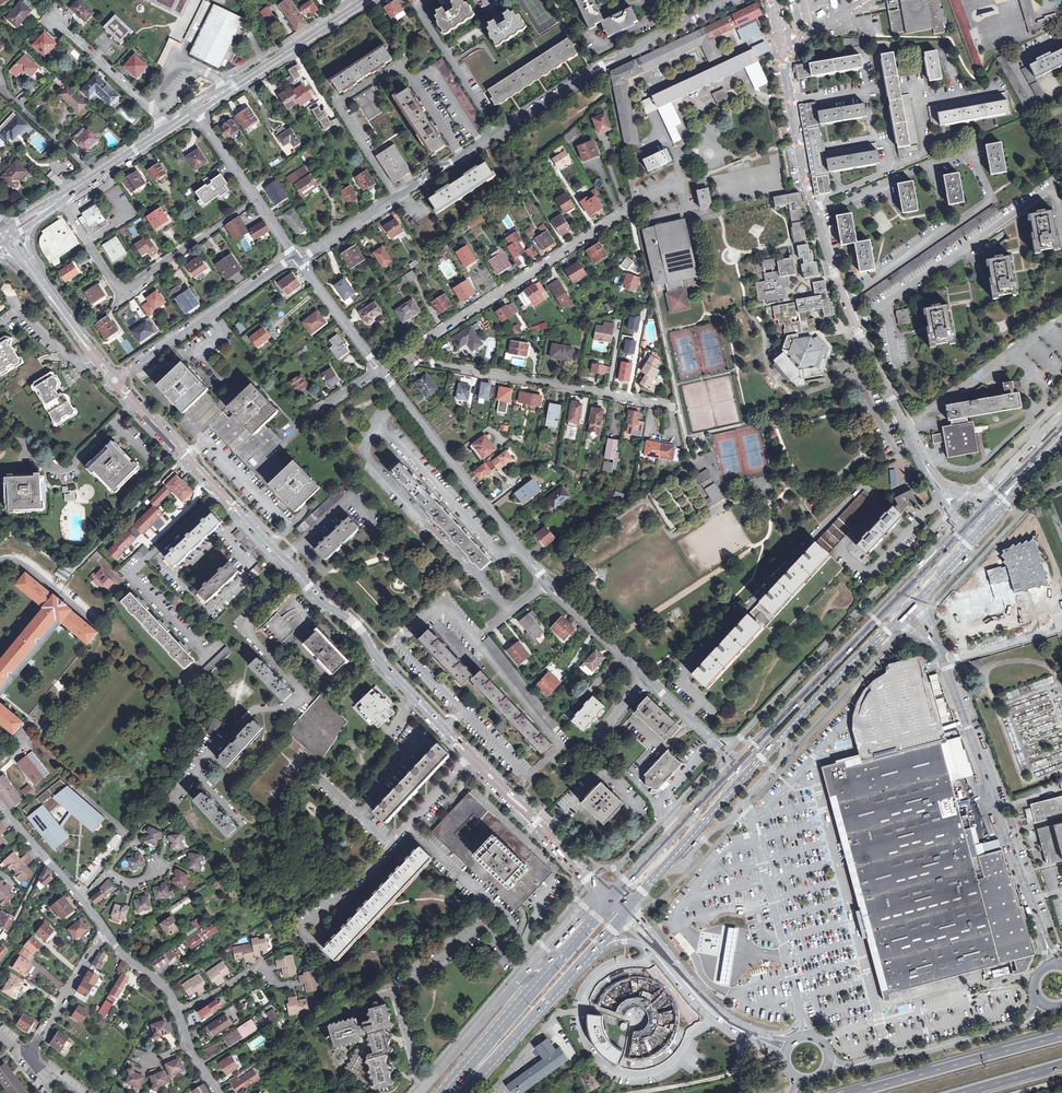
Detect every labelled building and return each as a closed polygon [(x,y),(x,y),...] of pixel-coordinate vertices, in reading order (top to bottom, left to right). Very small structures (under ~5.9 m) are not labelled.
[(155,5),(181,18),(190,0),(157,0),(155,5)] [(186,42),(206,1),(203,0),(184,40),(186,42)] [(290,0),(289,0),(279,7),(296,32),(306,25),(290,0)] [(440,35),(445,34),(448,30),(453,29),(456,25),(460,24),(464,20),(469,19),(472,15),(468,12),(467,7),(463,4),(459,0),(456,2),(454,0),(452,0),(452,1),(448,3),(451,9),(443,14),(439,9),(436,11),(433,12),(434,16),(432,17),(435,21),(434,23),(435,28),(439,31),(440,35)] [(591,27),(601,22),(604,21),(599,9),(596,5),(594,0),(578,0),(591,27)] [(901,6),(900,0),(890,0),(887,1),(888,8),(901,6)] [(889,11),(893,33),(906,31),(906,33),(934,28),(935,34),(945,32),(943,22),(946,21),(944,8),(940,8),(939,0),(901,0),(900,0),(901,6),(902,9),(889,11)] [(1020,0),(1029,33),(1038,30),(1037,29),(1047,26),(1047,24),(1058,21),(1056,13),(1044,17),(1045,18),(1038,20),(1038,22),(1036,23),(1029,0),(1020,0)] [(81,16),(87,21),(94,15),(80,1),(72,10),(80,17),(81,16)] [(236,16),(206,1),(186,42),(194,45),(190,55),(220,69),(224,60),(231,63),(245,33),(239,30),(244,20),(236,16)] [(385,8),(391,18),(396,15),(403,10),(396,1),(385,8)] [(310,15),(316,11),(311,2),(299,9),(304,16),(309,12),(310,15)] [(448,3),(439,9),(443,14),(451,9),(448,3)] [(626,147),(639,144),(627,80),(701,44),(709,60),(721,55),(713,37),(727,30),(727,31),(739,26),(740,29),(741,32),(739,33),(742,38),(744,37),(745,40),(761,33),(759,28),(762,27),(757,17),(762,15),(757,3),(703,28),(621,67),(611,72),(626,147)] [(24,21),(31,13),(22,5),(10,19),(18,26),(23,20),(24,21)] [(604,21),(601,22),(604,29),(603,30),(604,32),(605,31),(607,36),(638,21),(631,8),(621,13),(616,15),(604,21)] [(806,11),(802,12),(801,8),(790,10),(792,22),(808,19),(806,11)] [(403,10),(396,15),(398,19),(406,15),(403,10)] [(491,43),(493,48),(497,46),(500,43),(505,41),(508,38),(513,36),(516,32),(521,31),(524,27),(520,24),(519,20),(515,17),(511,12),(508,14),(505,11),(504,13),(500,15),(504,22),(495,27),(491,22),(488,24),(485,24),(486,28),(484,30),(487,34),(486,35),(488,40),(491,43)] [(500,15),(491,22),(495,27),(504,22),(500,15)] [(116,17),(104,31),(121,47),(133,33),(116,17)] [(489,90),(498,104),(501,101),(500,100),(518,89),(519,90),(528,84),(527,83),(546,71),(546,72),(555,66),(554,65),(573,53),(573,55),(578,52),(560,24),(496,66),(480,42),(460,56),(484,93),(489,90)] [(434,49),(422,31),(419,33),(422,37),(419,40),(428,53),(434,49)] [(45,35),(34,46),(45,57),(57,46),(45,35)] [(180,49),(182,43),(168,37),(158,64),(163,66),(172,45),(180,49)] [(867,39),(841,39),(843,49),(868,45),(867,39)] [(657,108),(674,142),(679,140),(673,127),(679,124),(670,103),(744,67),(755,89),(756,89),(758,94),(766,97),(769,87),(768,83),(769,83),(758,61),(768,56),(766,52),(769,51),(765,41),(756,45),(756,47),(753,49),(641,101),(647,113),(657,108)] [(333,83),(339,93),(346,89),(351,86),(374,70),(380,67),(392,59),(386,49),(388,48),(385,44),(328,80),(331,84),(333,83)] [(1058,51),(1050,55),(1049,53),(1035,59),(1037,62),(1029,65),(1021,69),(1029,83),(1036,79),(1035,77),(1043,73),(1044,74),(1052,71),(1051,69),(1061,63),(1061,49),(1058,51)] [(928,76),(929,81),(942,79),(937,51),(925,53),(926,62),(930,62),(931,67),(929,67),(930,76),(928,76)] [(898,148),(904,148),(904,154),(901,154),(904,158),(910,156),(908,152),(919,150),(908,94),(901,95),(893,52),(881,55),(898,148)] [(554,65),(555,66),(564,61),(573,55),(573,53),(554,65)] [(819,62),(797,66),(799,78),(821,75),(820,70),(824,70),(825,71),(848,67),(848,66),(852,65),(853,69),(863,67),(860,55),(850,57),(846,57),(822,62),(819,62)] [(24,74),(25,72),(30,76),(33,72),(35,74),(38,69),(35,66),(35,65),(30,59),(29,60),(24,56),(10,71),(16,77),(21,71),(24,74)] [(1003,56),(996,60),(1029,116),(1035,113),(1032,107),(1032,106),(1003,56)] [(135,57),(124,68),(137,79),(147,68),(135,57)] [(484,124),(442,58),(435,63),(477,129),(484,124)] [(288,85),(290,89),(298,84),(296,80),(301,78),(298,72),(300,71),(297,65),(288,71),(294,82),(288,85)] [(820,70),(821,75),(853,69),(852,65),(848,66),(848,67),(825,71),(824,70),(820,70)] [(527,83),(528,84),(537,78),(546,72),(546,71),(527,83)] [(72,103),(70,105),(78,112),(85,105),(55,76),(50,81),(61,91),(60,92),(61,94),(72,103)] [(95,94),(110,107),(119,98),(95,76),(79,93),(88,101),(95,94)] [(1051,105),(1037,81),(1030,85),(1043,109),(1051,105)] [(355,97),(368,121),(386,111),(372,87),(355,97)] [(293,93),(298,101),(300,104),(305,100),(306,102),(311,98),(304,88),(299,91),(298,89),(293,93)] [(293,93),(290,89),(286,91),(288,93),(281,97),(288,108),(298,101),(293,93)] [(392,96),(430,156),(446,146),(437,133),(434,127),(421,108),(418,103),(409,89),(392,96)] [(500,100),(501,101),(510,96),(519,90),(518,89),(500,100)] [(712,94),(718,107),(730,102),(724,89),(712,94)] [(929,107),(932,126),(950,123),(949,120),(953,119),(954,120),(963,119),(963,121),(973,119),(972,115),(977,114),(977,116),(986,114),(986,116),(996,115),(996,111),(1000,110),(1000,112),(1009,110),(1006,93),(929,107)] [(72,103),(61,94),(60,95),(70,105),(72,103)] [(605,101),(593,111),(596,114),(607,104),(605,101)] [(803,104),(807,126),(820,124),(830,122),(829,118),(833,117),(834,119),(852,116),(852,114),(856,113),(857,117),(867,116),(865,103),(818,111),(816,102),(803,104)] [(327,115),(328,115),(325,110),(322,111),(319,106),(314,109),(311,105),(303,109),(306,114),(312,110),(318,121),(319,120),(327,115)] [(245,129),(257,120),(252,113),(248,116),(245,111),(237,116),(245,129)] [(591,119),(597,135),(611,130),(605,113),(591,119)] [(829,118),(830,122),(857,117),(856,113),(852,114),(852,116),(834,119),(833,117),(829,118)] [(0,129),(0,136),(5,141),(10,136),(14,139),(26,126),(13,114),(0,127),(1,128),(0,129)] [(335,124),(338,129),(342,126),(337,118),(330,121),(327,115),(319,120),(325,130),(335,124)] [(235,118),(232,121),(238,130),(242,128),(235,118)] [(220,128),(227,138),(238,130),(232,121),(220,128)] [(251,125),(244,129),(248,134),(254,130),(251,125)] [(576,127),(565,137),(569,143),(572,140),(576,146),(581,144),(577,137),(580,134),(579,133),(580,132),(576,127)] [(74,136),(78,140),(86,131),(83,128),(74,136)] [(294,149),(301,144),(291,129),(287,132),(285,128),(276,133),(284,145),(288,143),(290,143),(294,149)] [(825,152),(821,128),(808,130),(816,174),(829,172),(839,170),(838,166),(842,165),(843,167),(865,163),(865,161),(869,160),(870,164),(880,163),(876,143),(825,152)] [(88,130),(86,131),(78,140),(76,142),(86,151),(87,150),(88,151),(95,144),(94,142),(97,139),(88,130)] [(327,143),(324,138),(316,144),(319,147),(323,144),(323,145),(327,143)] [(589,156),(590,158),(598,154),(593,141),(579,147),(584,158),(589,156)] [(1001,142),(985,145),(987,157),(988,162),(990,174),(1006,172),(1001,142)] [(384,171),(392,182),(411,170),(393,145),(375,156),(384,171)] [(556,156),(551,159),(558,170),(572,162),(562,146),(553,151),(556,156)] [(46,157),(51,153),(47,149),(42,153),(46,157)] [(199,149),(188,157),(192,163),(193,162),(198,168),(207,162),(199,149)] [(643,160),(649,172),(672,160),(667,149),(643,160)] [(307,150),(302,153),(308,162),(313,158),(312,158),(309,152),(307,150)] [(839,170),(870,164),(869,160),(865,161),(865,163),(843,167),(842,165),(838,166),(839,170)] [(163,162),(160,164),(165,171),(168,169),(163,162)] [(433,210),(437,214),(496,175),(493,171),(491,172),(486,162),(474,170),(469,173),(446,188),(441,191),(429,199),(434,208),(433,210)] [(16,163),(2,179),(13,189),(27,173),(16,163)] [(160,164),(159,163),(148,170),(154,179),(165,172),(165,171),(160,164)] [(304,166),(295,172),(297,175),(300,173),(304,179),(310,175),(304,166)] [(46,175),(57,186),(62,180),(52,170),(46,175)] [(357,178),(365,191),(376,184),(367,171),(357,178)] [(138,172),(124,181),(132,192),(145,184),(138,172)] [(168,176),(165,172),(154,179),(157,183),(168,176)] [(212,180),(196,192),(205,204),(220,193),(222,196),(230,190),(225,184),(228,182),(221,172),(218,174),(211,179),(212,180)] [(211,179),(218,174),(217,172),(205,181),(207,183),(212,180),(211,179)] [(295,185),(303,196),(310,191),(317,186),(310,175),(304,179),(300,173),(297,175),(295,172),(286,178),(291,185),(294,183),(295,185)] [(959,173),(944,176),(946,188),(946,193),(949,205),(964,202),(959,173)] [(828,176),(816,178),(820,194),(832,191),(831,182),(829,183),(829,180),(828,176)] [(706,178),(697,180),(699,191),(708,189),(706,178)] [(266,188),(276,204),(287,196),(277,181),(266,188)] [(913,181),(897,183),(900,196),(901,201),(903,213),(918,210),(913,181)] [(320,190),(317,186),(310,191),(312,195),(320,190)] [(342,192),(350,204),(358,198),(351,186),(342,192)] [(508,188),(501,194),(505,199),(509,197),(507,194),(510,191),(508,188)] [(588,193),(591,198),(594,196),(594,197),(599,195),(596,188),(588,193)] [(711,203),(708,189),(699,191),(698,191),(698,194),(695,195),(697,205),(701,205),(701,209),(709,207),(708,204),(711,203)] [(350,204),(342,192),(338,194),(346,206),(350,204)] [(805,221),(803,210),(802,206),(799,192),(774,196),(775,207),(789,204),(793,227),(792,227),(794,242),(806,240),(802,221),(805,221)] [(557,199),(566,212),(575,206),(566,193),(557,199)] [(579,202),(590,218),(596,214),(596,213),(602,209),(594,197),(594,196),(591,198),(588,200),(586,198),(579,202)] [(998,212),(993,204),(862,295),(868,302),(998,212)] [(96,206),(83,214),(95,233),(109,224),(106,219),(105,220),(104,219),(102,215),(96,206)] [(166,217),(161,209),(148,217),(157,231),(170,223),(166,217)] [(286,218),(298,235),(306,230),(292,209),(285,214),(287,218),(286,218)] [(1032,241),(1034,251),(1039,250),(1054,248),(1060,247),(1058,236),(1055,236),(1054,229),(1052,217),(1051,211),(1044,212),(1036,214),(1030,215),(1031,220),(1033,233),(1034,240),(1032,241)] [(484,216),(482,212),(468,224),(471,228),(476,224),(477,226),(486,218),(484,216)] [(852,213),(836,216),(838,228),(839,234),(841,245),(854,243),(857,242),(852,213)] [(567,233),(572,231),(562,215),(553,220),(558,229),(563,236),(567,233)] [(239,218),(226,226),(235,240),(248,232),(239,218)] [(391,237),(392,238),(403,231),(395,220),(385,226),(391,237)] [(668,293),(684,289),(682,279),(696,276),(684,220),(656,226),(656,227),(643,230),(656,286),(666,283),(668,293)] [(250,232),(256,242),(271,233),(265,223),(250,232)] [(391,237),(385,226),(382,228),(389,238),(391,237)] [(531,227),(525,230),(529,238),(535,235),(531,227)] [(554,242),(547,231),(536,238),(543,250),(554,242)] [(66,232),(51,241),(60,255),(75,246),(66,232)] [(515,256),(524,251),(518,241),(521,239),(516,232),(507,238),(511,245),(509,247),(515,256)] [(116,236),(102,245),(113,262),(127,253),(116,236)] [(146,242),(143,238),(134,243),(142,257),(150,253),(151,256),(158,252),(152,243),(148,245),(146,242)] [(857,260),(859,272),(875,269),(870,240),(857,242),(854,243),(857,255),(857,260)] [(588,251),(595,262),(607,255),(599,244),(588,251)] [(808,244),(797,246),(800,258),(803,257),(804,263),(801,264),(804,278),(819,275),(816,261),(814,262),(812,253),(810,253),(808,244)] [(444,246),(437,251),(441,256),(447,251),(444,246)] [(457,252),(465,265),(475,259),(466,246),(457,252)] [(351,267),(363,259),(355,247),(343,255),(351,267)] [(374,252),(383,267),(392,261),(383,247),(374,252)] [(531,247),(526,251),(531,258),(536,255),(531,247)] [(498,273),(509,265),(498,249),(491,254),(493,257),(489,260),(494,268),(496,270),(498,273)] [(231,256),(219,264),(228,278),(236,273),(235,271),(239,268),(231,256)] [(779,271),(764,273),(766,280),(755,283),(759,300),(766,299),(766,301),(786,298),(784,288),(789,287),(788,275),(796,273),(794,257),(778,260),(779,271)] [(990,286),(992,297),(997,296),(1012,293),(1017,292),(1016,282),(1013,282),(1012,275),(1010,262),(1009,257),(1002,258),(994,259),(988,260),(988,266),(991,279),(992,286),(990,286)] [(200,258),(187,266),(194,277),(207,268),(200,258)] [(632,263),(626,258),(621,264),(627,269),(632,263)] [(476,260),(475,259),(465,265),(466,267),(476,260)] [(762,267),(775,266),(775,259),(761,260),(762,267)] [(564,269),(573,283),(588,274),(579,260),(564,269)] [(72,264),(59,272),(66,281),(81,271),(77,265),(74,266),(72,264)] [(207,268),(194,277),(196,279),(209,270),(207,268)] [(412,271),(405,276),(409,283),(417,277),(412,271)] [(293,274),(280,284),(287,294),(300,285),(293,274)] [(635,288),(636,288),(640,278),(628,274),(624,284),(626,284),(626,286),(626,287),(633,289),(634,288),(635,288)] [(409,283),(405,276),(401,278),(403,281),(396,286),(399,290),(409,283)] [(334,285),(345,300),(355,293),(344,278),(334,285)] [(825,280),(812,282),(814,296),(815,298),(813,298),(814,307),(822,306),(824,317),(834,315),(832,302),(830,302),(830,298),(831,298),(829,291),(827,291),(825,280)] [(454,289),(462,301),(474,293),(467,281),(454,289)] [(539,282),(535,284),(541,293),(545,291),(539,282)] [(552,291),(563,307),(568,304),(571,302),(559,283),(556,285),(554,282),(549,285),(553,290),(552,291)] [(100,283),(86,293),(93,304),(105,296),(101,289),(103,288),(100,283)] [(518,295),(525,306),(532,302),(535,306),(545,299),(541,293),(535,284),(518,295)] [(178,286),(171,290),(188,315),(195,311),(193,308),(199,304),(190,290),(186,293),(185,291),(183,291),(182,292),(178,286)] [(686,288),(684,289),(668,293),(665,293),(670,314),(691,309),(686,288)] [(165,301),(158,292),(148,298),(150,301),(144,306),(150,315),(157,310),(156,308),(165,301)] [(433,302),(440,312),(451,305),(444,294),(433,302)] [(815,298),(814,296),(804,298),(797,299),(797,301),(798,300),(801,300),(802,302),(804,309),(807,308),(810,308),(814,307),(813,298),(815,298)] [(400,314),(404,320),(414,314),(415,315),(420,311),(412,299),(401,306),(401,307),(396,311),(399,315),(400,314)] [(798,300),(797,301),(773,306),(775,320),(778,319),(779,325),(784,323),(809,319),(807,308),(804,309),(802,302),(801,300),(798,300)] [(167,305),(165,301),(156,308),(157,310),(150,315),(152,317),(160,312),(160,310),(167,305)] [(359,312),(366,322),(370,323),(373,319),(372,318),(382,312),(375,302),(359,312)] [(608,302),(604,304),(609,313),(613,311),(608,302)] [(497,312),(503,321),(513,315),(507,306),(497,312)] [(927,335),(929,345),(935,345),(949,342),(955,341),(953,331),(951,331),(950,324),(948,311),(947,306),(940,307),(931,308),(925,309),(926,315),(928,328),(930,335),(927,335)] [(907,309),(897,311),(898,312),(896,313),(896,317),(898,316),(899,324),(909,322),(907,309)] [(323,318),(317,311),(304,322),(312,333),(323,324),(320,320),(323,318)] [(108,315),(95,324),(106,341),(111,337),(110,335),(117,329),(108,315)] [(641,317),(630,315),(628,329),(639,331),(641,317)] [(149,318),(132,331),(140,342),(158,330),(149,318)] [(775,348),(769,354),(774,359),(773,360),(774,362),(774,364),(776,364),(788,378),(788,381),(790,381),(791,382),(792,382),(797,387),(805,385),(804,377),(823,374),(828,359),(831,360),(832,357),(830,356),(833,347),(826,338),(824,329),(816,330),(814,318),(784,323),(785,328),(784,329),(785,335),(781,348),(782,348),(781,350),(775,348)] [(478,322),(453,338),(460,348),(467,343),(473,351),(483,344),(476,333),(482,329),(478,322)] [(597,326),(595,339),(611,342),(614,324),(605,323),(604,327),(597,326)] [(517,324),(511,328),(515,334),(522,333),(517,324)] [(263,328),(251,338),(258,347),(270,337),(263,328)] [(345,344),(338,335),(331,340),(332,343),(330,345),(331,348),(338,358),(342,354),(343,355),(347,352),(343,346),(345,344)] [(1,371),(4,372),(7,371),(7,369),(8,368),(8,367),(12,364),(16,365),(19,363),(21,360),(19,357),(12,345),(9,344),(10,337),(6,336),(0,340),(0,370),(1,371)] [(637,340),(626,338),(623,352),(634,354),(637,340)] [(510,353),(526,355),(529,344),(512,341),(510,353)] [(465,356),(473,351),(467,343),(460,348),(465,356)] [(346,344),(345,344),(343,346),(347,352),(343,355),(342,354),(338,358),(340,361),(352,352),(346,344)] [(563,365),(571,367),(572,359),(571,359),(573,348),(553,344),(551,357),(564,360),(563,365)] [(654,353),(652,356),(660,361),(662,357),(654,353)] [(8,400),(35,383),(52,372),(53,371),(48,364),(43,367),(41,363),(35,354),(23,361),(22,364),(17,367),(14,367),(10,369),(9,372),(4,375),(0,375),(0,387),(8,400)] [(647,374),(642,383),(653,390),(663,376),(663,374),(655,368),(660,361),(652,356),(643,371),(647,374)] [(23,361),(22,358),(19,357),(21,360),(19,363),(16,365),(12,364),(8,367),(8,368),(7,369),(7,371),(4,372),(1,371),(0,370),(0,375),(4,375),(9,372),(10,369),(14,367),(17,367),(22,364),(23,361)] [(594,364),(592,371),(605,374),(606,367),(604,366),(604,364),(603,362),(600,361),(597,363),(597,365),(594,364)] [(622,361),(619,379),(629,381),(632,363),(622,361)] [(196,423),(215,405),(204,393),(208,389),(206,387),(205,387),(183,364),(160,386),(196,423)] [(776,364),(774,364),(788,381),(788,378),(776,364)] [(320,371),(322,374),(331,368),(330,365),(320,371)] [(340,380),(332,368),(331,368),(322,374),(324,377),(322,378),(328,387),(340,380)] [(52,372),(35,383),(34,385),(38,391),(41,391),(42,394),(42,396),(45,401),(48,405),(46,407),(55,421),(57,423),(60,424),(63,422),(64,418),(68,415),(72,416),(75,413),(76,411),(74,408),(70,401),(65,394),(61,393),(62,390),(59,390),(59,388),(58,388),(59,382),(56,378),(55,378),(52,372)] [(54,372),(52,372),(55,378),(56,378),(59,382),(58,388),(59,388),(59,390),(62,390),(61,393),(65,394),(66,388),(61,387),(62,382),(58,376),(56,375),(54,372)] [(423,391),(427,395),(437,388),(427,375),(418,382),(424,390),(423,391)] [(306,386),(301,377),(291,383),(297,391),(306,386)] [(1020,380),(1011,381),(1012,388),(1021,387),(1020,380)] [(492,383),(481,381),(478,397),(479,398),(485,399),(489,399),(490,396),(491,386),(492,383)] [(1011,381),(1002,382),(1004,390),(1009,389),(1012,388),(1011,381)] [(457,397),(467,399),(468,394),(469,394),(471,386),(460,384),(457,397)] [(266,456),(281,442),(264,423),(277,411),(253,386),(230,408),(235,413),(229,420),(221,428),(243,451),(253,444),(265,457),(266,456)] [(498,399),(510,401),(511,391),(506,390),(506,388),(500,387),(498,399)] [(536,405),(541,406),(542,399),(539,398),(539,395),(522,392),(520,402),(526,403),(525,408),(535,410),(536,405)] [(943,427),(948,457),(978,451),(973,422),(967,422),(967,417),(1021,407),(1018,392),(1013,393),(1010,393),(946,405),(949,420),(951,420),(952,425),(943,427)] [(570,401),(566,419),(578,421),(581,403),(570,401)] [(215,405),(196,423),(203,430),(209,425),(211,427),(224,414),(215,405)] [(555,432),(557,431),(559,416),(558,416),(559,406),(551,405),(550,411),(549,412),(547,423),(550,424),(549,430),(550,432),(555,432)] [(74,408),(76,411),(75,413),(72,416),(68,415),(64,418),(63,422),(60,424),(57,423),(55,421),(54,422),(54,424),(55,426),(59,427),(65,423),(65,420),(70,417),(73,418),(78,414),(79,411),(77,408),(75,408),(74,408)] [(591,424),(589,434),(599,435),(604,410),(594,408),(593,416),(591,415),(589,423),(591,424)] [(628,432),(642,435),(644,426),(637,424),(638,421),(640,412),(635,411),(630,411),(627,422),(630,423),(628,432)] [(266,456),(265,457),(253,444),(243,451),(221,428),(229,420),(224,414),(211,427),(254,473),(263,464),(269,459),(266,456)] [(566,425),(570,427),(576,427),(578,421),(566,419),(566,425)] [(522,439),(514,434),(512,438),(521,444),(522,442),(521,441),(522,439)] [(485,436),(474,444),(484,457),(495,449),(485,436)] [(613,466),(616,466),(618,453),(615,453),(617,441),(609,439),(606,453),(615,455),(614,458),(614,463),(605,461),(603,469),(612,471),(613,466)] [(647,440),(644,455),(659,458),(662,443),(647,440)] [(676,445),(662,443),(659,458),(674,460),(676,445)] [(115,444),(92,467),(115,491),(138,468),(115,444)] [(506,450),(491,461),(495,466),(498,469),(513,457),(506,450)] [(271,461),(261,472),(292,505),(296,509),(319,488),(295,462),(288,468),(277,456),(271,461)] [(261,466),(254,473),(288,509),(292,505),(261,472),(271,461),(269,459),(261,466)] [(568,465),(558,459),(557,467),(575,478),(577,466),(573,465),(572,468),(568,466),(568,465)] [(475,563),(482,570),(494,559),(483,548),(465,529),(447,510),(428,490),(410,470),(401,460),(397,464),(395,463),(389,468),(392,471),(392,472),(398,479),(397,480),(402,486),(403,485),(416,499),(415,499),(421,505),(422,505),(434,518),(433,519),(439,525),(439,524),(452,537),(451,538),(457,544),(458,544),(470,557),(469,558),(474,564),(475,563)] [(475,472),(480,479),(495,466),(491,461),(490,460),(475,472)] [(704,502),(708,509),(724,498),(715,483),(713,483),(710,478),(712,476),(707,469),(694,476),(699,484),(702,483),(704,482),(707,487),(705,488),(710,497),(704,502)] [(160,485),(164,488),(167,485),(177,475),(174,472),(160,485)] [(190,488),(177,475),(167,485),(168,486),(183,501),(193,491),(190,488)] [(9,477),(10,510),(43,508),(41,476),(9,477)] [(516,493),(523,503),(529,498),(526,495),(530,491),(533,495),(540,489),(533,480),(516,493)] [(343,484),(296,529),(302,535),(349,490),(343,484)] [(151,502),(156,507),(170,492),(166,488),(168,486),(167,485),(164,488),(151,502)] [(547,498),(554,508),(569,496),(562,487),(547,498)] [(898,503),(894,507),(900,513),(903,510),(905,511),(911,504),(917,502),(911,489),(900,495),(895,497),(898,503)] [(76,500),(75,491),(75,490),(74,490),(70,490),(70,494),(64,494),(65,501),(74,501),(75,500),(76,500)] [(864,490),(827,529),(840,541),(846,534),(873,505),(865,497),(869,494),(864,490)] [(622,494),(616,491),(613,496),(620,499),(622,494)] [(156,507),(151,502),(145,507),(150,513),(152,511),(155,513),(158,509),(156,507)] [(863,538),(856,545),(866,554),(902,514),(900,513),(894,507),(893,505),(886,512),(881,519),(868,532),(863,538)] [(148,511),(105,550),(116,562),(124,554),(123,552),(157,521),(148,511)] [(173,551),(163,561),(172,570),(184,558),(197,546),(210,534),(222,522),(213,512),(207,519),(206,517),(202,520),(204,521),(191,533),(190,532),(187,535),(188,536),(175,548),(174,547),(171,550),(173,551)] [(576,514),(571,518),(574,523),(579,518),(576,514)] [(350,516),(315,549),(325,559),(332,553),(359,526),(350,516)] [(537,533),(545,545),(554,538),(546,527),(537,533)] [(840,541),(827,529),(816,541),(828,553),(834,547),(840,541)] [(948,606),(942,612),(944,616),(960,638),(977,638),(1047,572),(1016,535),(962,591),(961,590),(956,594),(958,596),(951,603),(948,606)] [(692,674),(720,700),(777,639),(787,629),(844,568),(833,558),(828,553),(816,541),(809,549),(808,549),(803,554),(804,554),(790,569),(790,568),(785,573),(786,574),(771,590),(770,589),(766,594),(766,595),(759,603),(749,613),(741,622),(740,621),(736,626),(737,627),(723,641),(722,641),(717,646),(718,646),(704,661),(703,661),(699,666),(692,674)] [(144,544),(138,550),(144,555),(150,550),(144,544)] [(96,560),(98,562),(102,557),(97,552),(89,559),(93,563),(96,560)] [(261,565),(259,563),(250,572),(256,578),(269,565),(265,560),(261,565)] [(205,586),(196,595),(205,604),(239,571),(231,562),(224,568),(223,567),(220,570),(221,571),(208,583),(207,582),(204,585),(205,586)] [(59,567),(54,574),(65,582),(70,575),(59,567)] [(91,575),(95,579),(97,577),(101,582),(100,584),(104,588),(107,588),(114,582),(101,569),(96,574),(94,572),(91,575)] [(60,615),(91,640),(98,632),(71,610),(72,609),(54,594),(53,595),(26,572),(16,584),(40,604),(36,608),(41,612),(0,661),(0,687),(60,615)] [(196,659),(189,653),(179,643),(168,631),(158,620),(147,609),(137,598),(132,592),(122,601),(128,608),(127,608),(134,615),(149,630),(148,631),(155,638),(156,637),(170,652),(169,653),(176,660),(177,659),(186,669),(189,666),(193,670),(199,664),(195,660),(196,659)] [(137,598),(147,609),(149,607),(139,597),(137,598)] [(178,597),(175,600),(180,605),(183,602),(178,597)] [(532,611),(521,620),(524,624),(523,625),(528,632),(529,633),(530,633),(535,639),(536,638),(544,632),(533,618),(536,616),(532,611)] [(282,617),(277,613),(261,630),(277,648),(295,631),(288,624),(287,622),(285,620),(283,619),(282,617)] [(0,687),(0,697),(62,622),(88,644),(91,640),(60,615),(0,687)] [(561,618),(552,628),(564,639),(573,628),(561,618)] [(160,619),(158,620),(168,631),(170,629),(160,619)] [(472,673),(430,629),(419,638),(464,685),(470,679),(471,680),(481,670),(477,665),(474,669),(475,670),(472,673)] [(318,630),(305,643),(334,673),(347,661),(318,630)] [(529,633),(528,632),(525,633),(534,645),(538,641),(536,638),(535,639),(530,633),(529,633)] [(179,643),(189,653),(190,652),(181,641),(179,643)] [(512,647),(508,650),(519,664),(529,656),(520,643),(513,648),(512,647)] [(227,646),(203,669),(208,675),(232,652),(227,646)] [(594,653),(584,663),(592,670),(604,658),(600,653),(597,656),(594,653)] [(954,718),(936,672),(929,674),(933,690),(930,691),(928,691),(925,683),(920,677),(917,669),(913,656),(887,663),(882,667),(883,671),(878,674),(869,681),(863,688),(858,695),(851,715),(851,729),(857,751),(858,754),(858,756),(940,734),(939,731),(938,729),(937,724),(940,723),(954,718)] [(292,693),(285,686),(279,680),(270,670),(265,665),(258,658),(250,665),(284,701),(292,693)] [(592,670),(584,663),(580,667),(589,676),(593,671),(592,670)] [(542,753),(552,744),(481,670),(471,680),(481,690),(484,694),(497,707),(500,710),(513,723),(516,727),(532,743),(535,746),(542,753)] [(559,682),(549,672),(536,686),(547,696),(551,692),(551,691),(559,682)] [(1033,690),(1054,683),(1052,676),(1031,683),(1033,690)] [(363,697),(353,707),(370,726),(373,723),(378,727),(385,722),(388,723),(390,721),(389,718),(396,712),(385,701),(386,699),(384,697),(382,698),(373,688),(366,694),(364,694),(362,695),(363,697)] [(320,762),(345,726),(348,721),(321,694),(287,732),(320,762)] [(593,694),(571,721),(584,732),(607,706),(593,694)] [(640,708),(635,713),(665,741),(669,736),(671,737),(681,726),(673,719),(658,705),(648,695),(638,706),(640,708)] [(21,725),(24,721),(0,702),(0,707),(21,725)] [(0,707),(0,722),(14,734),(21,725),(0,707)] [(215,718),(207,732),(215,736),(222,722),(215,718)] [(255,720),(248,728),(243,733),(231,747),(226,752),(219,760),(227,767),(263,728),(255,720)] [(849,759),(822,767),(830,792),(832,793),(835,794),(837,793),(841,806),(869,910),(862,912),(865,923),(867,933),(872,931),(874,935),(867,937),(869,944),(885,1001),(891,999),(890,993),(1009,962),(1012,975),(1025,971),(1035,953),(1022,907),(1019,907),(1010,875),(1007,876),(1001,850),(973,857),(952,780),(974,774),(958,729),(940,734),(858,756),(849,759)] [(433,748),(427,754),(417,765),(411,771),(401,782),(395,788),(385,799),(379,805),(374,811),(386,822),(400,807),(417,789),(433,771),(445,759),(450,754),(438,742),(433,748)] [(34,765),(39,760),(32,752),(18,763),(35,783),(44,777),(39,771),(34,765)] [(668,752),(647,774),(660,786),(682,764),(668,752)] [(34,765),(39,771),(44,766),(39,760),(34,765)] [(44,766),(39,771),(44,777),(49,773),(44,766)] [(10,809),(22,799),(3,775),(0,777),(0,794),(10,809)] [(71,789),(61,779),(24,810),(35,824),(49,813),(61,803),(65,806),(68,801),(64,797),(71,789)] [(602,782),(582,803),(591,811),(604,823),(624,803),(602,782)] [(70,811),(73,813),(77,807),(79,809),(86,801),(71,789),(64,797),(68,801),(65,806),(70,811)] [(215,805),(210,799),(203,792),(195,799),(228,836),(236,829),(230,821),(224,815),(215,805)] [(469,792),(432,832),(452,851),(516,912),(554,872),(489,811),(469,792)] [(867,937),(874,935),(872,931),(867,933),(862,912),(869,910),(841,806),(837,793),(835,794),(830,792),(861,910),(857,911),(864,938),(867,937)] [(1030,804),(1032,808),(1034,818),(1035,822),(1061,815),(1061,795),(1030,804)] [(90,827),(101,814),(86,801),(79,809),(77,807),(73,813),(90,827)] [(1032,808),(1026,809),(1029,820),(1034,818),(1032,808)] [(73,813),(70,811),(59,826),(61,828),(73,813)] [(49,813),(35,824),(41,831),(54,820),(49,813)] [(94,830),(105,817),(101,814),(90,827),(94,830)] [(54,820),(41,831),(54,847),(67,836),(61,828),(59,826),(54,820)] [(1047,865),(1061,861),(1061,824),(1038,830),(1047,865)] [(150,827),(148,831),(150,832),(149,834),(151,835),(150,837),(148,836),(146,840),(156,845),(158,842),(160,836),(162,833),(150,827)] [(57,851),(70,840),(67,836),(54,847),(57,851)] [(169,836),(169,840),(171,840),(171,842),(173,842),(173,844),(172,844),(172,849),(183,848),(183,845),(182,839),(182,836),(169,836)] [(420,846),(325,948),(336,959),(350,945),(364,930),(377,916),(391,901),(405,886),(418,872),(432,857),(420,846)] [(140,852),(136,854),(137,856),(135,856),(136,858),(134,859),(133,857),(129,859),(133,869),(137,868),(142,865),(146,864),(140,852)] [(15,854),(8,861),(10,863),(8,865),(12,869),(13,868),(18,874),(17,875),(21,879),(22,878),(25,880),(33,873),(29,869),(28,869),(26,867),(29,864),(26,861),(24,858),(21,861),(19,859),(20,858),(15,854)] [(201,866),(202,860),(203,856),(190,854),(189,858),(191,858),(191,860),(193,860),(192,862),(190,862),(189,867),(200,870),(201,866)] [(52,872),(47,866),(45,869),(36,886),(40,890),(52,880),(48,875),(49,874),(52,872)] [(175,873),(177,874),(176,875),(177,876),(176,878),(175,877),(172,882),(182,887),(184,884),(187,879),(188,876),(177,869),(175,873)] [(115,889),(109,880),(96,893),(97,894),(92,899),(94,901),(96,904),(115,889)] [(1,901),(5,906),(15,897),(12,894),(11,895),(10,893),(12,891),(7,885),(4,887),(3,886),(4,885),(2,882),(0,883),(0,898),(2,900),(1,901)] [(166,882),(162,884),(163,885),(161,886),(161,888),(159,888),(159,886),(154,888),(156,899),(160,898),(166,896),(169,895),(167,885),(166,882)] [(206,883),(187,896),(190,900),(195,897),(209,887),(206,883)] [(147,896),(143,897),(143,898),(141,899),(142,901),(140,901),(139,899),(134,901),(137,911),(141,911),(146,909),(150,908),(147,896)] [(190,900),(187,896),(163,912),(166,916),(172,911),(173,913),(191,901),(190,900)] [(64,899),(54,907),(62,918),(68,914),(73,910),(64,899)] [(125,905),(124,908),(123,907),(122,909),(120,908),(120,906),(116,905),(112,915),(116,916),(121,918),(125,919),(127,913),(129,907),(125,905)] [(62,918),(54,907),(52,909),(62,921),(70,916),(68,914),(62,918)] [(7,932),(15,918),(4,912),(0,919),(0,923),(3,925),(1,927),(5,931),(7,932)] [(169,936),(178,929),(173,922),(174,921),(171,916),(166,919),(167,920),(160,924),(165,931),(169,936)] [(194,926),(185,932),(187,936),(204,925),(199,917),(192,922),(194,926)] [(726,947),(720,983),(729,985),(735,951),(741,920),(731,918),(726,947)] [(46,941),(48,937),(50,938),(51,939),(56,933),(41,921),(36,929),(39,931),(36,934),(46,941)] [(69,930),(76,939),(88,930),(81,921),(69,930)] [(192,950),(207,938),(209,941),(222,931),(215,922),(208,927),(206,925),(193,935),(192,935),(185,940),(192,950)] [(32,937),(24,946),(33,954),(41,946),(42,945),(32,937)] [(260,940),(259,937),(252,939),(253,944),(255,955),(255,957),(260,956),(259,951),(268,949),(266,938),(260,940)] [(255,955),(253,944),(241,946),(242,949),(234,950),(236,960),(245,958),(246,962),(254,961),(253,956),(255,955)] [(171,950),(153,962),(158,968),(175,956),(171,950)] [(16,961),(14,963),(16,964),(13,968),(23,975),(25,972),(28,973),(33,966),(29,963),(34,957),(27,951),(24,954),(22,958),(20,957),(17,962),(16,961)] [(13,962),(14,963),(16,961),(17,962),(20,957),(22,958),(24,954),(21,952),(13,962)] [(105,956),(100,953),(92,965),(99,970),(102,966),(100,964),(105,956)] [(284,977),(294,975),(292,968),(295,967),(292,955),(281,957),(281,959),(276,960),(278,968),(282,967),(284,977)] [(120,971),(123,973),(128,966),(123,962),(121,965),(118,970),(120,971)] [(218,968),(217,966),(206,973),(213,982),(215,981),(218,985),(225,980),(223,977),(230,971),(225,963),(218,968)] [(1008,966),(992,970),(993,978),(1010,974),(1008,966)] [(613,982),(633,974),(631,968),(611,976),(613,982)] [(315,983),(317,983),(315,970),(304,973),(304,975),(299,976),(301,984),(305,983),(307,992),(316,990),(315,983)] [(115,980),(118,982),(123,974),(123,973),(120,971),(115,980)] [(99,978),(93,975),(90,973),(89,972),(85,979),(95,985),(94,986),(99,989),(104,981),(99,978)] [(11,974),(4,984),(7,986),(6,988),(3,992),(12,998),(15,993),(16,995),(17,995),(22,988),(19,986),(22,981),(11,974)] [(100,1010),(99,1012),(105,1017),(116,1000),(111,997),(112,995),(116,998),(129,978),(123,974),(118,982),(114,988),(109,996),(100,1010)] [(205,983),(200,976),(194,980),(193,978),(183,985),(189,995),(197,990),(200,994),(207,989),(203,985),(205,983)] [(603,998),(599,1006),(625,1015),(630,1009),(637,1007),(637,1012),(643,1015),(647,1014),(649,1021),(645,1027),(640,1030),(635,1030),(628,1058),(635,1059),(642,1058),(651,1056),(658,1051),(664,1046),(669,1040),(673,1032),(675,1017),(674,1011),(672,1005),(665,992),(650,983),(641,980),(630,981),(622,982),(616,986),(608,992),(603,998)] [(83,981),(77,992),(86,997),(90,991),(92,987),(83,981)] [(297,1000),(296,996),(288,998),(289,1003),(287,1003),(289,1015),(302,1013),(303,1017),(309,1011),(309,1007),(312,1006),(310,1000),(307,1001),(307,998),(297,1000)] [(201,1016),(210,1011),(211,1012),(220,1007),(216,1001),(199,1012),(200,1014),(201,1016)] [(385,1054),(392,1052),(385,1028),(392,1026),(386,1003),(369,1008),(372,1019),(363,1021),(364,1024),(359,1025),(357,1017),(316,1029),(318,1035),(330,1031),(335,1047),(361,1039),(363,1040),(360,1045),(357,1046),(357,1049),(355,1049),(356,1052),(355,1054),(352,1055),(352,1057),(350,1058),(351,1061),(350,1063),(347,1063),(348,1066),(345,1067),(346,1069),(345,1071),(357,1078),(359,1074),(371,1071),(376,1089),(383,1087),(384,1087),(385,1086),(393,1084),(385,1054)] [(80,1006),(78,1010),(73,1017),(82,1023),(89,1012),(85,1010),(80,1006)] [(279,1018),(276,1013),(273,1009),(266,1013),(272,1022),(275,1021),(279,1018)] [(35,1021),(25,1014),(18,1025),(27,1032),(35,1021)] [(603,1057),(617,1065),(623,1051),(611,1044),(605,1036),(602,1027),(602,1015),(587,1014),(588,1030),(593,1045),(603,1057)] [(225,1015),(208,1026),(211,1030),(214,1035),(231,1024),(225,1015)] [(279,1018),(275,1021),(280,1029),(288,1023),(282,1016),(279,1018)] [(238,1029),(243,1037),(257,1028),(251,1020),(238,1029)] [(165,1022),(151,1027),(154,1035),(152,1039),(156,1042),(159,1037),(169,1034),(165,1022)] [(243,1037),(238,1029),(224,1038),(230,1046),(243,1037)] [(68,1039),(59,1033),(50,1045),(64,1055),(71,1045),(66,1041),(68,1039)] [(264,1034),(247,1043),(251,1051),(268,1042),(264,1034)] [(540,1053),(551,1045),(547,1039),(536,1048),(540,1053)] [(218,1048),(215,1043),(206,1049),(207,1051),(210,1056),(220,1050),(218,1048)] [(540,1053),(544,1058),(533,1066),(507,1085),(506,1086),(512,1092),(522,1092),(568,1059),(559,1047),(555,1050),(551,1045),(540,1053)] [(232,1055),(220,1063),(223,1068),(227,1074),(239,1067),(232,1055)] [(170,1076),(171,1076),(176,1074),(185,1071),(180,1060),(166,1065),(170,1076)] [(5,1065),(0,1069),(0,1083),(8,1092),(26,1092),(5,1065)] [(584,1076),(592,1072),(588,1066),(581,1070),(584,1076)] [(134,1086),(138,1088),(139,1088),(144,1077),(135,1072),(133,1067),(128,1069),(129,1073),(126,1082),(134,1086)] [(317,1089),(327,1083),(325,1081),(327,1079),(320,1069),(316,1072),(320,1078),(313,1083),(317,1089)] [(241,1073),(230,1080),(232,1084),(236,1090),(238,1092),(239,1092),(248,1087),(247,1085),(253,1081),(254,1082),(260,1079),(253,1070),(247,1074),(243,1077),(241,1073)] [(159,1087),(169,1083),(164,1071),(150,1077),(154,1085),(151,1090),(156,1092),(159,1087)] [(572,1082),(575,1080),(573,1077),(576,1075),(574,1071),(568,1075),(572,1082)] [(600,1085),(592,1072),(584,1076),(590,1090),(600,1085)]
